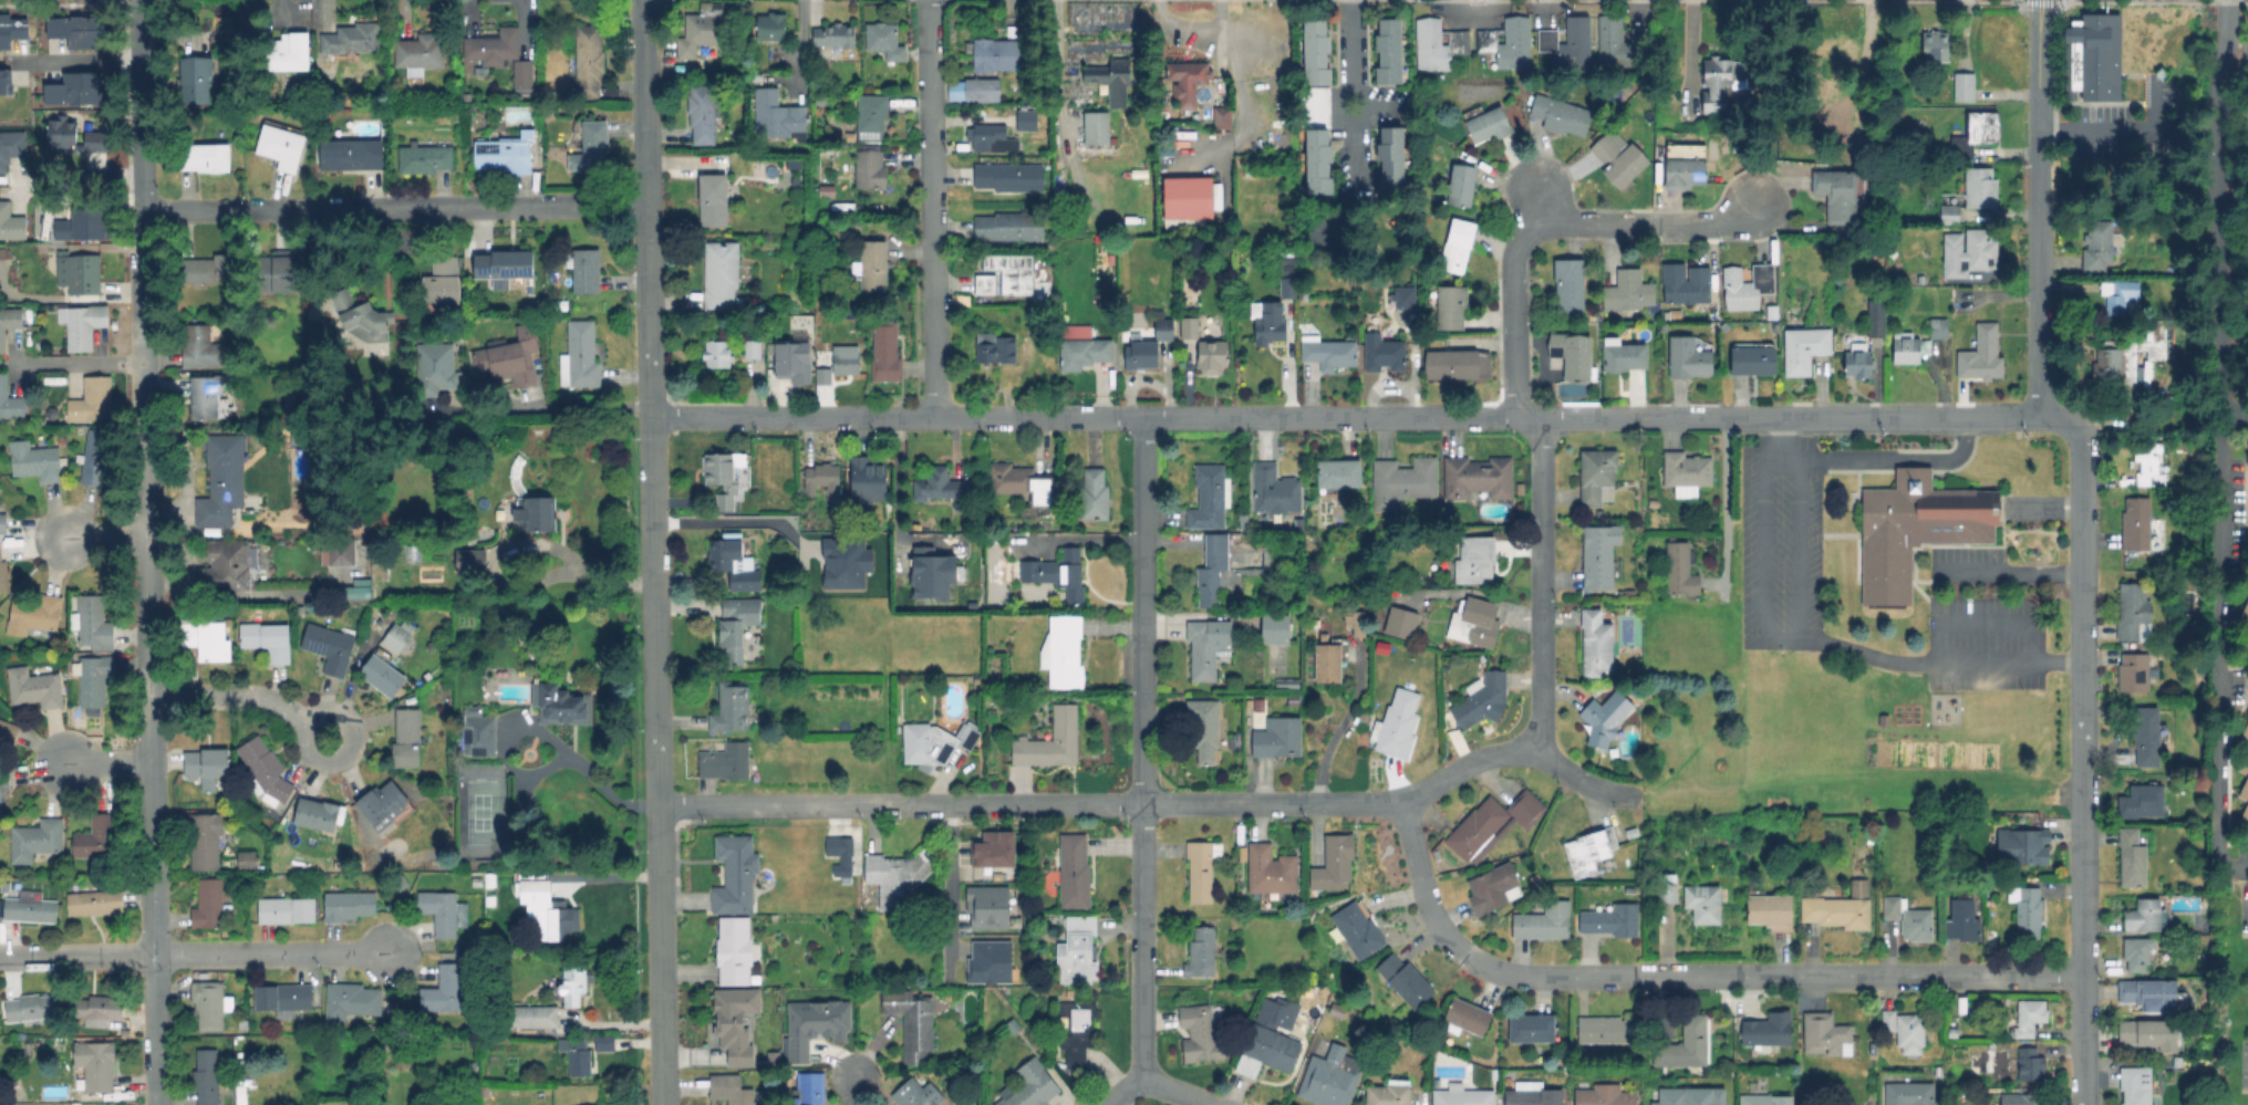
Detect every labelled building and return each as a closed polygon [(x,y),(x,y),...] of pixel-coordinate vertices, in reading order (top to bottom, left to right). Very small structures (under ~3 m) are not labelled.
[(726,2),(726,14),(738,14),(739,44),(700,44),(698,60),(681,60),(680,38),(687,37),(687,14),(703,13),(703,2),(726,2)] [(786,13),(786,29),(788,29),(788,33),(786,33),(785,40),(757,39),(757,29),(754,29),(755,25),(756,25),(757,14),(768,14),(768,11),(776,11),(776,13),(786,13)] [(8,49),(0,49),(0,13),(8,13),(8,18),(25,18),(25,38),(8,38),(8,49)] [(1589,15),(1591,66),(1558,66),(1557,51),(1539,51),(1537,30),(1558,29),(1557,43),(1568,41),(1568,14),(1589,15)] [(2121,14),(2121,101),(2082,101),(2082,91),(2078,91),(2078,101),(2065,101),(2065,28),(2069,28),(2069,20),(2082,20),(2082,14),(2121,14)] [(43,38),(43,17),(65,17),(65,19),(69,19),(69,15),(80,15),(103,15),(103,29),(106,29),(106,37),(103,37),(103,49),(64,49),(64,37),(43,38)] [(1623,42),(1630,42),(1630,28),(1650,28),(1650,50),(1631,50),(1633,65),(1599,65),(1599,15),(1622,15),(1623,42)] [(1530,17),(1531,66),(1510,66),(1510,67),(1498,69),(1498,52),(1478,52),(1478,39),(1471,39),(1471,32),(1477,32),(1477,30),(1504,30),(1503,17),(1530,17)] [(1400,18),(1401,83),(1376,83),(1375,66),(1379,66),(1379,51),(1375,51),(1375,34),(1378,34),(1378,19),(1400,18)] [(1325,19),(1326,35),(1329,35),(1330,52),(1326,52),(1326,67),(1330,67),(1330,84),(1304,85),(1303,20),(1325,19)] [(1468,31),(1469,53),(1451,53),(1451,70),(1437,70),(1437,69),(1417,69),(1416,19),(1440,19),(1441,31),(1468,31)] [(379,21),(380,50),(341,51),(341,52),(321,53),(320,33),(336,32),(336,25),(355,25),(355,21),(379,21)] [(841,22),(841,24),(853,24),(853,48),(842,48),(842,45),(812,45),(812,28),(823,28),(823,24),(835,24),(835,22),(841,22)] [(884,22),(884,23),(897,23),(897,45),(905,45),(905,61),(885,60),(887,50),(866,50),(866,23),(876,23),(876,22),(884,22)] [(602,24),(602,51),(604,51),(604,72),(602,72),(602,82),(600,82),(600,97),(577,97),(576,77),(577,77),(577,70),(568,70),(568,50),(576,49),(576,24),(602,24)] [(518,25),(519,58),(505,58),(505,64),(483,65),(483,58),(464,59),(464,37),(499,37),(499,25),(518,25)] [(1938,30),(1939,32),(1948,32),(1947,35),(1949,37),(1949,42),(1948,43),(1947,61),(1939,61),(1939,64),(1930,64),(1929,60),(1923,60),(1923,31),(1931,32),(1931,30),(1938,30)] [(435,32),(435,39),(443,39),(443,65),(423,65),(424,74),(406,74),(406,66),(395,66),(394,40),(417,39),(417,32),(435,32)] [(310,70),(266,71),(266,40),(282,40),(281,33),(309,33),(310,70)] [(1018,41),(1018,70),(993,70),(993,71),(973,71),(973,39),(993,39),(993,41),(1018,41)] [(1720,55),(1720,59),(1730,59),(1730,61),(1738,61),(1739,84),(1730,85),(1730,88),(1723,88),(1723,92),(1730,92),(1730,108),(1708,108),(1707,93),(1717,92),(1717,86),(1713,86),(1713,85),(1702,85),(1701,72),(1703,72),(1703,59),(1710,59),(1710,55),(1720,55)] [(209,85),(209,103),(182,103),(180,58),(211,58),(211,85),(209,85)] [(1130,59),(1130,85),(1126,85),(1127,107),(1109,107),(1109,81),(1084,81),(1084,66),(1109,66),(1109,59),(1130,59)] [(532,87),(514,88),(512,60),(532,60),(532,87)] [(1208,62),(1208,69),(1212,69),(1212,77),(1208,77),(1209,84),(1196,84),(1196,108),(1178,108),(1178,101),(1173,101),(1173,83),(1178,83),(1178,80),(1167,80),(1167,63),(1208,62)] [(10,93),(0,93),(0,69),(9,69),(9,83),(10,83),(10,93)] [(41,83),(41,104),(63,103),(63,101),(66,101),(66,105),(77,104),(101,103),(101,91),(103,91),(103,83),(100,83),(100,71),(61,71),(61,83),(41,83)] [(1974,72),(1974,101),(1954,101),(1954,72),(1974,72)] [(999,80),(998,102),(966,102),(966,80),(999,80)] [(714,85),(714,144),(693,145),(692,127),(690,127),(690,113),(687,113),(687,94),(688,94),(688,85),(714,85)] [(806,107),(806,142),(799,142),(799,137),(757,137),(758,90),(781,91),(781,106),(806,107)] [(1535,93),(1592,111),(1584,137),(1565,131),(1565,134),(1541,126),(1544,119),(1529,115),(1532,103),(1525,101),(1527,95),(1534,96),(1535,93)] [(830,94),(830,105),(812,105),(812,94),(830,94)] [(888,95),(887,119),(883,119),(883,133),(880,133),(880,140),(858,139),(858,133),(857,133),(857,94),(888,95)] [(1501,105),(1510,125),(1511,125),(1514,132),(1494,140),(1492,136),(1474,144),(1464,122),(1471,118),(1470,114),(1474,108),(1482,108),(1485,112),(1501,105)] [(1211,127),(1229,126),(1228,106),(1211,107),(1211,127)] [(1036,111),(1035,131),(1016,129),(1017,110),(1036,111)] [(2000,123),(2000,135),(1999,135),(1999,143),(1974,143),(1974,158),(1951,158),(1951,136),(1967,136),(1967,111),(1998,111),(1998,123),(2000,123)] [(1108,112),(1109,144),(1085,144),(1084,112),(1108,112)] [(68,114),(68,119),(79,119),(76,144),(86,144),(86,128),(107,128),(106,149),(104,149),(104,160),(69,160),(69,146),(54,145),(54,147),(48,146),(49,118),(59,118),(59,114),(68,114)] [(587,169),(568,170),(567,153),(582,153),(581,121),(607,119),(607,142),(604,143),(605,166),(587,167),(587,169)] [(1710,122),(1710,131),(1696,131),(1696,119),(1710,119),(1710,122)] [(307,135),(294,174),(276,169),(279,159),(255,153),(263,123),(307,135)] [(1005,125),(1005,138),(1018,138),(1018,152),(973,152),(973,139),(966,139),(967,127),(973,127),(973,125),(1005,125)] [(1400,126),(1401,191),(1376,192),(1375,176),(1379,176),(1379,159),(1375,159),(1375,143),(1378,143),(1378,127),(1400,126)] [(529,142),(530,173),(498,174),(498,169),(475,169),(474,140),(499,139),(499,137),(521,137),(520,128),(533,128),(533,142),(529,142)] [(1304,129),(1305,194),(1332,194),(1330,177),(1326,177),(1326,160),(1329,160),(1329,144),(1326,144),(1326,128),(1304,129)] [(1615,144),(1622,152),(1631,142),(1649,161),(1618,190),(1600,170),(1605,166),(1589,148),(1610,128),(1619,138),(1615,144)] [(3,173),(0,173),(0,131),(22,131),(23,155),(8,156),(8,163),(3,163),(3,173)] [(382,139),(383,168),(320,170),(320,140),(382,139)] [(229,143),(229,170),(197,170),(197,169),(179,169),(178,144),(229,143)] [(454,145),(454,168),(436,168),(437,171),(398,173),(398,146),(454,145)] [(885,165),(885,188),(856,187),(857,149),(882,150),(882,165),(885,165)] [(1706,159),(1705,185),(1690,184),(1690,190),(1664,189),(1665,181),(1666,150),(1687,152),(1686,157),(1690,157),(1690,159),(1706,159)] [(2106,152),(2106,165),(2072,164),(2072,152),(2106,152)] [(1042,164),(1042,190),(994,190),(993,187),(974,187),(973,164),(1042,164)] [(1477,167),(1470,206),(1446,202),(1452,164),(1477,167)] [(1997,178),(1997,206),(1966,207),(1966,198),(1964,198),(1964,194),(1965,194),(1965,167),(1992,167),(1991,178),(1997,178)] [(1856,170),(1855,223),(1826,223),(1826,192),(1811,192),(1812,170),(1856,170)] [(726,174),(727,226),(700,226),(698,174),(726,174)] [(1211,217),(1211,209),(1219,209),(1219,182),(1210,182),(1210,176),(1161,177),(1161,218),(1211,217)] [(1959,192),(1959,223),(1939,223),(1940,192),(1959,192)] [(28,242),(0,242),(0,198),(9,198),(9,212),(28,213),(28,242)] [(107,238),(51,238),(51,219),(69,219),(69,209),(107,208),(107,238)] [(1043,213),(1043,239),(974,239),(974,217),(994,217),(994,213),(1043,213)] [(1475,223),(1462,274),(1438,268),(1444,240),(1446,240),(1452,217),(1475,223)] [(2112,221),(2111,263),(2105,263),(2105,271),(2082,271),(2083,249),(2086,249),(2086,242),(2084,242),(2084,234),(2086,234),(2086,220),(2112,221)] [(1997,239),(1997,261),(1996,261),(1997,268),(1991,268),(1991,269),(1968,270),(1968,277),(1944,277),(1944,233),(1961,232),(1961,250),(1966,250),(1965,228),(1990,228),(1991,239),(1997,239)] [(885,240),(885,290),(860,290),(860,279),(854,279),(854,263),(860,263),(860,240),(885,240)] [(738,241),(737,288),(735,288),(734,291),(733,310),(704,310),(704,241),(738,241)] [(516,249),(516,252),(533,251),(535,279),(474,279),(474,252),(489,252),(489,250),(516,249)] [(599,249),(600,292),(574,292),(573,267),(566,267),(566,249),(599,249)] [(100,253),(101,293),(69,293),(69,284),(58,284),(56,256),(73,254),(100,253)] [(238,253),(238,277),(218,277),(218,281),(177,282),(176,272),(170,272),(170,261),(176,261),(176,259),(213,258),(213,254),(238,253)] [(1030,254),(1030,294),(1002,294),(1002,269),(983,269),(983,256),(1030,254)] [(270,256),(270,257),(291,256),(292,290),(270,290),(270,291),(258,291),(257,278),(249,279),(249,265),(257,265),(256,256),(270,256)] [(457,256),(458,303),(436,303),(436,311),(424,311),(424,303),(423,303),(423,275),(433,275),(432,257),(457,256)] [(1583,259),(1583,312),(1556,313),(1555,281),(1554,281),(1553,260),(1583,259)] [(1685,263),(1686,280),(1688,280),(1687,268),(1710,267),(1710,282),(1708,282),(1709,302),(1664,303),(1664,283),(1662,283),(1662,263),(1685,263)] [(1772,263),(1773,292),(1759,293),(1760,309),(1726,310),(1726,288),(1723,288),(1723,268),(1741,268),(1741,282),(1752,282),(1752,263),(1772,263)] [(1655,283),(1655,304),(1641,304),(1641,309),(1619,309),(1619,310),(1603,310),(1603,285),(1616,285),(1616,268),(1640,268),(1640,283),(1655,283)] [(994,274),(994,294),(976,294),(975,274),(994,274)] [(1295,299),(1283,299),(1283,281),(1295,281),(1295,299)] [(2137,281),(2137,301),(2125,300),(2125,314),(2105,314),(2105,295),(2100,295),(2100,281),(2137,281)] [(318,284),(318,295),(304,296),(304,284),(318,284)] [(1387,293),(1391,293),(1391,285),(1412,285),(1412,309),(1392,309),(1392,300),(1387,300),(1387,293)] [(1468,286),(1467,310),(1463,310),(1462,330),(1437,329),(1438,285),(1468,286)] [(348,286),(356,306),(370,300),(373,307),(379,311),(394,311),(394,322),(389,322),(389,342),(366,342),(345,330),(330,294),(348,286)] [(1885,299),(1885,337),(1867,336),(1868,299),(1885,299)] [(1281,301),(1282,321),(1284,321),(1285,340),(1272,340),(1272,342),(1267,342),(1267,344),(1255,345),(1254,317),(1250,319),(1250,302),(1281,301)] [(1779,319),(1768,320),(1767,303),(1778,303),(1779,319)] [(108,304),(108,325),(92,326),(92,351),(68,351),(66,323),(59,323),(58,306),(86,306),(86,305),(108,304)] [(6,353),(0,353),(0,309),(1,309),(1,306),(23,306),(23,327),(4,327),(6,353)] [(1163,310),(1164,317),(1172,317),(1172,340),(1157,340),(1156,311),(1163,310)] [(1196,317),(1196,338),(1180,338),(1180,317),(1196,317)] [(1947,319),(1948,337),(1929,337),(1929,331),(1927,331),(1926,319),(1947,319)] [(594,320),(594,361),(600,361),(600,385),(569,386),(569,384),(561,384),(560,354),(568,353),(568,320),(594,320)] [(902,356),(902,381),(871,381),(871,357),(873,357),(872,321),(895,321),(897,357),(902,356)] [(2161,321),(2161,340),(2134,340),(2134,321),(2161,321)] [(528,355),(533,383),(516,387),(512,374),(491,378),(489,368),(479,371),(476,352),(518,343),(515,325),(533,322),(539,353),(528,355)] [(1997,322),(1997,356),(2002,356),(2003,377),(1991,377),(1991,381),(1982,381),(1982,376),(1957,376),(1957,351),(1976,351),(1975,322),(1997,322)] [(210,323),(211,343),(227,342),(228,365),(183,366),(182,342),(184,342),(183,324),(210,323)] [(1089,338),(1089,324),(1059,325),(1059,338),(1089,338)] [(1831,329),(1832,355),(1811,355),(1811,375),(1784,376),(1784,329),(1831,329)] [(1361,331),(1378,331),(1378,340),(1401,340),(1402,369),(1387,369),(1387,365),(1377,365),(1377,371),(1361,371),(1361,331)] [(1591,336),(1589,379),(1563,378),(1564,357),(1548,357),(1550,332),(1568,333),(1568,336),(1591,336)] [(1930,340),(1930,354),(1919,354),(1919,363),(1893,363),(1893,332),(1913,332),(1913,338),(1918,337),(1918,340),(1930,340)] [(1015,336),(1015,362),(990,362),(990,365),(983,365),(983,362),(976,362),(976,334),(995,334),(995,336),(1015,336)] [(1356,341),(1356,365),(1345,365),(1345,366),(1338,366),(1338,365),(1334,365),(1334,372),(1320,372),(1320,362),(1301,362),(1302,335),(1318,335),(1318,341),(1356,341)] [(1712,351),(1712,376),(1691,375),(1691,377),(1669,377),(1669,335),(1693,335),(1693,351),(1712,351)] [(1619,336),(1619,344),(1646,344),(1647,367),(1626,368),(1626,371),(1603,371),(1602,345),(1604,345),(1604,336),(1619,336)] [(729,340),(729,355),(734,355),(734,361),(729,362),(729,366),(706,367),(706,358),(703,358),(703,350),(705,350),(705,341),(729,340)] [(762,357),(745,358),(744,340),(760,340),(762,357)] [(1111,340),(1111,362),(1092,362),(1092,364),(1080,364),(1080,371),(1059,371),(1059,340),(1111,340)] [(808,377),(808,384),(789,384),(789,376),(775,376),(775,341),(808,341),(808,377)] [(1227,359),(1227,366),(1222,366),(1222,374),(1201,373),(1201,368),(1196,368),(1196,357),(1198,357),(1198,341),(1226,341),(1226,356),(1227,356),(1229,359),(1227,359)] [(1157,342),(1157,367),(1136,367),(1136,369),(1125,369),(1125,346),(1131,346),(1131,342),(1157,342)] [(1772,342),(1772,346),(1774,346),(1774,374),(1731,374),(1731,346),(1752,346),(1752,342),(1772,342)] [(1871,350),(1871,359),(1874,359),(1874,368),(1871,367),(1871,377),(1863,377),(1862,379),(1854,379),(1854,375),(1844,375),(1844,352),(1850,352),(1850,342),(1866,343),(1866,350),(1871,350)] [(458,378),(458,390),(437,390),(437,396),(418,396),(419,344),(456,345),(455,378),(458,378)] [(486,369),(484,348),(466,350),(469,371),(486,369)] [(2122,348),(2123,383),(2101,383),(2101,385),(2096,385),(2096,382),(2092,382),(2092,362),(2096,362),(2096,348),(2122,348)] [(858,351),(858,353),(859,353),(859,374),(832,375),(832,354),(850,354),(850,351),(858,351)] [(1494,352),(1494,381),(1429,381),(1429,353),(1494,352)] [(817,384),(817,367),(829,367),(829,384),(817,384)] [(6,417),(0,417),(0,372),(8,372),(8,396),(24,396),(25,417),(6,418),(6,417)] [(112,375),(112,419),(89,419),(89,420),(68,421),(68,398),(84,398),(83,375),(112,375)] [(217,376),(217,418),(191,418),(190,376),(217,376)] [(113,431),(104,486),(80,482),(83,462),(75,461),(76,454),(84,455),(89,428),(113,431)] [(244,434),(244,437),(245,437),(246,450),(244,450),(244,507),(232,507),(232,525),(196,525),(195,497),(209,497),(209,468),(207,468),(206,434),(244,434)] [(30,439),(30,448),(59,446),(59,450),(66,449),(69,476),(63,477),(63,481),(41,482),(40,473),(12,476),(11,452),(9,454),(8,440),(30,439)] [(2162,442),(2162,472),(2165,472),(2165,486),(2136,486),(2136,472),(2138,472),(2138,461),(2134,461),(2134,442),(2162,442)] [(1616,450),(1616,466),(1614,466),(1614,501),(1600,501),(1602,505),(1581,505),(1579,450),(1616,450)] [(1684,456),(1692,456),(1692,455),(1698,455),(1698,456),(1712,456),(1711,484),(1697,484),(1698,496),(1674,496),(1674,486),(1662,486),(1662,450),(1684,450),(1684,456)] [(739,452),(739,454),(745,454),(745,465),(742,465),(742,466),(736,466),(733,466),(734,479),(738,479),(738,493),(734,493),(734,510),(717,510),(716,493),(724,493),(723,483),(705,483),(704,475),(703,475),(702,456),(704,456),(704,454),(739,452)] [(1436,456),(1437,497),(1397,497),(1397,505),(1376,505),(1376,497),(1374,497),(1372,459),(1397,459),(1396,468),(1412,467),(1412,456),(1436,456)] [(1468,461),(1489,461),(1489,456),(1511,456),(1512,498),(1489,498),(1489,490),(1469,490),(1469,498),(1443,498),(1443,457),(1468,457),(1468,461)] [(885,502),(885,507),(853,507),(853,457),(867,457),(867,460),(885,460),(885,502)] [(1361,486),(1317,487),(1317,460),(1360,459),(1361,486)] [(1276,479),(1281,479),(1281,477),(1294,477),(1294,479),(1299,479),(1301,511),(1286,511),(1286,512),(1270,513),(1270,510),(1253,510),(1253,461),(1276,461),(1276,479)] [(830,462),(830,465),(839,465),(838,496),(827,494),(827,486),(816,486),(816,494),(804,494),(804,467),(814,467),(814,465),(822,465),(822,462),(830,462)] [(1053,477),(1052,507),(1030,505),(1032,492),(992,491),(992,478),(990,478),(990,462),(1011,462),(1011,468),(1034,468),(1034,476),(1053,477)] [(1230,478),(1230,507),(1224,507),(1224,528),(1185,528),(1185,508),(1198,508),(1198,486),(1194,486),(1194,463),(1224,463),(1224,478),(1230,478)] [(946,466),(946,475),(949,475),(949,478),(951,478),(951,480),(968,481),(968,497),(959,497),(959,507),(951,507),(951,498),(929,498),(929,501),(913,501),(913,480),(925,480),(925,470),(931,470),(932,466),(946,466)] [(1931,467),(1931,489),(1998,489),(1998,524),(1993,524),(1993,543),(1920,543),(1920,546),(1912,546),(1910,604),(1861,604),(1861,488),(1896,488),(1896,467),(1931,467)] [(1108,484),(1108,519),(1079,519),(1079,486),(1082,486),(1082,468),(1104,468),(1104,484),(1108,484)] [(556,497),(556,530),(518,531),(518,520),(514,520),(514,508),(517,508),(517,497),(556,497)] [(2149,497),(2149,550),(2122,550),(2122,512),(2125,512),(2125,498),(2149,497)] [(1250,513),(1250,527),(1239,527),(1240,513),(1250,513)] [(1624,527),(1625,545),(1615,545),(1615,562),(1623,561),(1624,580),(1615,580),(1615,592),(1586,591),(1585,528),(1624,527)] [(740,532),(740,556),(753,556),(753,570),(760,569),(762,590),(729,591),(728,569),(709,570),(709,559),(707,559),(707,552),(708,552),(708,540),(722,540),(722,533),(740,532)] [(1226,533),(1226,569),(1226,590),(1219,590),(1219,605),(1198,606),(1198,586),(1196,586),(1196,567),(1204,567),(1204,533),(1226,533)] [(1493,564),(1493,582),(1454,583),(1453,560),(1459,559),(1459,536),(1494,535),(1494,564),(1493,564)] [(354,538),(355,565),(328,565),(328,539),(354,538)] [(246,550),(247,566),(250,566),(250,590),(198,591),(198,567),(210,566),(211,562),(208,563),(208,552),(207,552),(207,540),(248,540),(249,542),(250,546),(246,550)] [(1698,574),(1698,593),(1666,593),(1666,542),(1688,542),(1689,574),(1698,574)] [(10,592),(0,593),(0,543),(2,560),(6,560),(10,592)] [(419,546),(419,560),(403,560),(403,543),(419,543),(419,546)] [(1079,546),(1079,563),(1080,563),(1080,585),(1082,585),(1082,603),(1066,603),(1066,586),(1056,586),(1056,581),(1019,581),(1019,560),(1040,560),(1040,561),(1061,561),(1061,546),(1079,546)] [(486,572),(455,573),(454,550),(485,549),(486,572)] [(955,586),(955,591),(949,591),(949,601),(936,601),(936,595),(914,595),(914,549),(936,549),(936,557),(955,557),(955,586)] [(365,576),(365,584),(366,584),(366,597),(338,597),(338,584),(353,584),(353,576),(365,576)] [(2151,600),(2151,639),(2116,639),(2116,619),(2118,619),(2118,584),(2148,584),(2148,600),(2151,600)] [(1635,598),(1625,600),(1624,591),(1634,590),(1635,598)] [(63,596),(61,608),(60,608),(56,629),(28,626),(27,636),(6,633),(8,619),(10,619),(12,598),(40,602),(41,593),(63,596)] [(116,621),(117,644),(101,645),(101,643),(79,644),(77,595),(104,594),(104,621),(116,621)] [(1468,596),(1498,604),(1494,619),(1500,622),(1493,648),(1454,638),(1460,617),(1455,614),(1460,597),(1467,600),(1468,596)] [(2238,619),(2247,598),(2247,624),(2238,619)] [(760,600),(759,626),(744,626),(744,665),(727,665),(727,644),(721,644),(721,619),(724,619),(724,600),(760,600)] [(1420,614),(1419,621),(1417,621),(1411,639),(1384,632),(1391,605),(1420,614)] [(1612,623),(1613,670),(1600,670),(1602,677),(1583,677),(1582,626),(1581,626),(1581,608),(1600,608),(1600,623),(1612,623)] [(1368,639),(1356,639),(1355,629),(1347,629),(1347,613),(1368,613),(1368,639)] [(1289,614),(1288,644),(1262,643),(1262,614),(1289,614)] [(1081,616),(1081,637),(1078,637),(1079,664),(1082,664),(1082,688),(1076,688),(1076,687),(1048,687),(1048,668),(1039,668),(1039,650),(1047,633),(1048,633),(1048,616),(1081,616)] [(1230,648),(1230,655),(1215,655),(1215,680),(1190,680),(1190,640),(1187,640),(1187,622),(1230,621),(1230,648)] [(224,622),(224,639),(229,639),(229,659),(199,660),(198,645),(182,645),(180,623),(224,622)] [(309,622),(338,632),(340,624),(356,629),(354,635),(356,636),(343,677),(323,671),(328,655),(301,646),(309,622)] [(411,634),(398,653),(382,640),(394,622),(411,634)] [(288,623),(289,664),(267,664),(266,647),(240,647),(240,623),(263,623),(263,624),(288,623)] [(2238,646),(2247,624),(2247,661),(2240,657),(2245,649),(2238,646)] [(1344,640),(1344,654),(1341,654),(1340,682),(1314,681),(1315,644),(1332,644),(1332,639),(1344,640)] [(2152,643),(2152,647),(2153,647),(2153,651),(2148,651),(2148,656),(2152,656),(2152,663),(2148,663),(2148,691),(2118,691),(2118,665),(2121,665),(2121,654),(2134,654),(2134,643),(2152,643)] [(407,677),(392,698),(359,674),(374,653),(407,677)] [(117,655),(117,675),(105,675),(105,707),(80,707),(80,657),(101,657),(101,656),(117,655)] [(28,664),(30,675),(60,671),(63,706),(41,709),(40,700),(11,703),(7,667),(28,664)] [(1506,670),(1506,702),(1504,707),(1505,707),(1500,719),(1498,719),(1496,722),(1484,717),(1463,731),(1448,708),(1469,694),(1464,688),(1480,678),(1483,684),(1483,670),(1506,670)] [(1298,678),(1297,689),(1275,688),(1275,678),(1298,678)] [(731,685),(734,685),(734,681),(740,681),(740,686),(748,686),(748,731),(708,731),(708,713),(717,713),(717,680),(731,680),(731,685)] [(558,682),(558,689),(568,689),(568,696),(573,696),(573,692),(586,692),(586,723),(569,723),(569,721),(546,721),(546,719),(543,719),(545,707),(540,707),(540,706),(531,706),(532,684),(539,684),(539,682),(558,682)] [(1419,694),(1413,711),(1418,713),(1411,734),(1413,734),(1406,759),(1374,749),(1375,740),(1369,738),(1375,719),(1381,721),(1388,703),(1390,705),(1396,686),(1419,694)] [(1615,688),(1635,705),(1615,726),(1616,727),(1613,739),(1609,738),(1604,753),(1599,752),(1600,747),(1586,743),(1591,724),(1578,713),(1593,698),(1599,705),(1615,688)] [(1298,695),(1298,705),(1287,705),(1287,695),(1298,695)] [(1266,698),(1266,716),(1250,716),(1250,698),(1266,698)] [(1230,729),(1230,749),(1219,749),(1218,748),(1213,748),(1213,764),(1196,764),(1196,748),(1190,748),(1190,718),(1185,718),(1185,700),(1218,699),(1218,717),(1225,717),(1225,729),(1230,729)] [(1077,703),(1076,764),(1012,764),(1012,740),(1016,740),(1016,736),(1026,736),(1026,740),(1052,740),(1052,703),(1077,703)] [(496,717),(496,755),(472,755),(472,749),(464,749),(464,706),(481,706),(481,717),(496,717)] [(2158,707),(2158,730),(2159,730),(2159,748),(2158,748),(2158,767),(2136,767),(2136,749),(2127,749),(2126,718),(2133,718),(2134,707),(2158,707)] [(419,708),(419,767),(392,767),(393,742),(395,742),(395,708),(419,708)] [(11,749),(0,744),(0,717),(20,724),(11,749)] [(1299,717),(1299,755),(1251,755),(1251,730),(1265,730),(1265,717),(1299,717)] [(2238,741),(2247,719),(2247,747),(2238,741)] [(967,720),(977,727),(976,730),(981,732),(970,751),(957,744),(945,765),(935,765),(930,774),(918,768),(920,762),(903,763),(903,722),(929,722),(929,726),(935,726),(954,737),(963,722),(965,723),(967,720)] [(258,734),(268,750),(271,749),(284,769),(277,774),(278,775),(294,785),(284,803),(279,800),(274,807),(257,795),(249,782),(256,778),(237,748),(258,734)] [(747,741),(747,779),(725,779),(725,778),(697,778),(697,752),(725,751),(725,741),(747,741)] [(2238,769),(2247,747),(2247,773),(2238,769)] [(227,749),(227,775),(216,775),(216,791),(211,791),(211,792),(207,792),(201,792),(201,775),(183,775),(183,751),(198,751),(198,749),(227,749)] [(4,817),(0,817),(0,767),(9,767),(9,789),(4,789),(4,817)] [(2238,795),(2247,773),(2247,801),(2238,795)] [(392,779),(408,801),(403,805),(405,809),(391,820),(392,821),(376,832),(354,803),(375,785),(379,789),(392,779)] [(2163,785),(2162,816),(2138,816),(2138,819),(2117,817),(2118,796),(2130,796),(2130,785),(2163,785)] [(1525,786),(1546,807),(1526,830),(1516,821),(1474,864),(1470,859),(1468,863),(1443,840),(1489,793),(1504,809),(1525,786)] [(300,796),(322,802),(322,801),(341,805),(334,832),(293,822),(300,796)] [(2238,822),(2247,801),(2247,826),(2238,822)] [(116,813),(116,856),(73,857),(73,832),(92,832),(92,813),(116,813)] [(222,813),(224,834),(219,834),(219,869),(191,869),(191,834),(188,834),(188,813),(222,813)] [(63,817),(63,852),(33,852),(33,863),(11,863),(11,825),(40,825),(40,817),(63,817)] [(1629,840),(1626,840),(1624,830),(1636,826),(1639,836),(1629,840)] [(1597,872),(1574,879),(1563,843),(1578,838),(1578,836),(1604,828),(1612,856),(1594,861),(1597,872)] [(2146,845),(2146,886),(2121,886),(2121,846),(2118,846),(2118,828),(2137,828),(2137,845),(2146,845)] [(1015,831),(1015,866),(971,866),(972,841),(983,841),(983,831),(1015,831)] [(2050,844),(2050,864),(1999,864),(1999,832),(2040,833),(2040,844),(2050,844)] [(1090,862),(1090,907),(1060,907),(1060,834),(1086,833),(1086,862),(1090,862)] [(1353,833),(1353,858),(1350,858),(1350,882),(1343,882),(1343,889),(1308,888),(1309,866),(1324,866),(1325,834),(1347,834),(1347,833),(1353,833)] [(752,835),(753,853),(759,852),(759,872),(753,872),(752,913),(712,914),(712,887),(724,886),(724,859),(715,859),(715,836),(752,835)] [(853,838),(853,855),(828,855),(828,838),(853,838)] [(1222,842),(1222,858),(1212,858),(1211,903),(1189,903),(1189,858),(1185,858),(1185,842),(1222,842)] [(1298,857),(1298,892),(1251,892),(1251,844),(1272,844),(1272,857),(1298,857)] [(923,847),(939,863),(911,892),(911,909),(880,909),(879,883),(866,883),(866,854),(883,854),(883,857),(912,857),(923,847)] [(257,853),(257,869),(237,869),(237,853),(257,853)] [(236,861),(236,869),(226,869),(226,861),(236,861)] [(1508,903),(1478,917),(1468,896),(1473,895),(1467,880),(1509,861),(1520,884),(1515,886),(1516,888),(1504,894),(1508,903)] [(2004,869),(2004,879),(1992,879),(1992,869),(2004,869)] [(411,882),(398,890),(392,882),(403,873),(411,882)] [(497,873),(497,887),(486,887),(486,873),(497,873)] [(1545,884),(1535,889),(1530,880),(1540,874),(1545,884)] [(222,878),(222,904),(231,904),(232,917),(222,917),(222,928),(191,928),(191,908),(197,908),(197,879),(222,878)] [(1867,878),(1868,929),(1843,929),(1843,924),(1817,924),(1817,921),(1800,921),(1800,897),(1823,897),(1823,899),(1850,898),(1850,878),(1867,878)] [(10,893),(0,893),(0,880),(10,880),(10,893)] [(571,929),(571,939),(537,939),(537,906),(529,906),(529,880),(549,882),(550,899),(566,899),(566,907),(573,907),(573,908),(579,908),(580,929),(571,929)] [(1675,882),(1675,903),(1657,903),(1657,882),(1675,882)] [(1008,914),(1007,927),(972,927),(972,914),(967,914),(967,885),(1008,885),(1008,914)] [(1720,886),(1720,924),(1692,924),(1692,907),(1684,907),(1684,886),(1720,886)] [(2039,927),(2039,939),(2026,939),(2026,930),(2017,931),(2016,899),(2018,899),(2018,896),(2019,896),(2019,887),(2039,887),(2039,899),(2041,899),(2041,915),(2040,915),(2041,927),(2039,927)] [(123,910),(69,915),(66,893),(121,888),(123,910)] [(375,892),(375,915),(356,915),(356,918),(345,918),(345,920),(324,920),(324,892),(375,892)] [(466,903),(466,926),(456,926),(456,938),(435,938),(434,913),(417,913),(417,893),(456,892),(456,903),(466,903)] [(1791,895),(1791,930),(1770,931),(1770,926),(1764,926),(1764,922),(1747,922),(1747,895),(1791,895)] [(1930,909),(1931,941),(1910,941),(1910,938),(1902,938),(1902,934),(1900,934),(1900,919),(1902,919),(1902,910),(1900,910),(1900,918),(1883,918),(1883,896),(1899,896),(1899,898),(1906,898),(1906,909),(1930,909)] [(58,900),(55,921),(3,918),(4,897),(58,900)] [(315,897),(315,922),(259,924),(258,898),(315,897)] [(1570,899),(1568,938),(1512,937),(1512,914),(1544,915),(1544,898),(1570,899)] [(1972,898),(1972,918),(1979,918),(1979,940),(1958,940),(1958,937),(1945,937),(1945,918),(1951,918),(1951,898),(1972,898)] [(2159,899),(2161,931),(2123,931),(2123,910),(2135,910),(2136,899),(2159,899)] [(1355,900),(1367,920),(1370,918),(1387,944),(1358,961),(1329,917),(1355,900)] [(1636,903),(1636,937),(1613,937),(1613,932),(1578,932),(1579,910),(1613,910),(1613,903),(1636,903)] [(753,938),(753,965),(750,965),(750,983),(719,984),(719,966),(716,966),(716,939),(718,939),(718,916),(749,916),(749,938),(753,938)] [(1095,917),(1095,935),(1090,935),(1090,961),(1097,961),(1097,980),(1091,980),(1091,984),(1057,984),(1057,942),(1066,942),(1065,917),(1095,917)] [(1214,926),(1213,976),(1211,976),(1210,979),(1205,979),(1205,976),(1192,976),(1192,977),(1182,977),(1182,963),(1189,963),(1189,940),(1193,940),(1193,926),(1214,926)] [(2154,938),(2154,948),(2148,948),(2149,965),(2145,965),(2145,972),(2126,972),(2126,960),(2123,960),(2123,938),(2154,938)] [(963,982),(963,957),(968,957),(968,939),(1008,939),(1008,982),(963,982)] [(1391,952),(1403,966),(1407,962),(1434,991),(1413,1010),(1375,968),(1391,952)] [(467,961),(467,982),(460,982),(460,1010),(419,1010),(419,988),(438,988),(438,962),(456,962),(456,961),(467,961)] [(593,974),(593,982),(586,982),(586,992),(580,992),(580,1007),(563,1007),(563,993),(561,993),(558,990),(557,986),(561,982),(561,977),(562,976),(562,967),(586,966),(586,974),(593,974)] [(2213,980),(2202,980),(2200,966),(2213,966),(2213,980)] [(2176,980),(2176,1011),(2157,1012),(2157,1005),(2136,1005),(2136,1002),(2118,1002),(2118,981),(2176,980)] [(224,981),(224,1031),(198,1031),(198,1013),(195,1013),(195,1001),(191,1001),(190,981),(224,981)] [(382,989),(381,1014),(346,1013),(346,1019),(325,1019),(327,982),(363,983),(363,988),(382,989)] [(311,983),(311,1009),(276,1010),(276,1009),(255,1009),(255,986),(277,986),(277,984),(311,983)] [(1329,991),(1324,999),(1318,995),(1325,987),(1329,991)] [(758,988),(758,1014),(740,1013),(740,1044),(754,1044),(754,1064),(731,1064),(731,1049),(719,1049),(719,1034),(715,1034),(715,1012),(713,1012),(713,995),(718,995),(718,988),(739,988),(758,988)] [(932,995),(933,1051),(928,1051),(926,1063),(903,1063),(903,1013),(882,1013),(882,990),(912,990),(912,997),(932,995)] [(1096,1001),(1096,1010),(1092,1010),(1092,1015),(1089,1015),(1089,1024),(1095,1024),(1094,1046),(1086,1046),(1086,1068),(1066,1068),(1066,1067),(1060,1067),(1057,1063),(1065,1063),(1065,1049),(1060,1049),(1060,1035),(1070,1035),(1070,1031),(1068,1031),(1068,1015),(1056,1015),(1056,1009),(1058,1010),(1057,1002),(1066,1002),(1066,990),(1077,990),(1077,1001),(1096,1001)] [(39,992),(39,995),(56,993),(60,1015),(7,1021),(4,999),(20,998),(20,994),(39,992)] [(124,997),(123,1019),(69,1015),(69,1017),(63,1017),(64,1012),(69,1013),(70,998),(89,999),(90,994),(124,997)] [(1492,1013),(1481,1038),(1461,1028),(1458,1036),(1440,1029),(1443,1021),(1453,997),(1492,1013)] [(2048,1009),(2048,1022),(2033,1022),(2033,1038),(2013,1038),(2014,1028),(2017,1028),(2017,1000),(2044,1000),(2045,1009),(2048,1009)] [(786,1002),(849,1001),(849,1030),(845,1030),(845,1040),(830,1041),(829,1035),(808,1035),(808,1062),(787,1063),(786,1002)] [(1346,1007),(1341,1018),(1328,1013),(1333,1002),(1346,1007)] [(1210,1004),(1215,1043),(1223,1042),(1225,1056),(1183,1062),(1180,1040),(1189,1039),(1188,1028),(1180,1029),(1178,1009),(1210,1004)] [(560,1007),(560,1030),(500,1029),(500,1005),(560,1007)] [(1792,1008),(1792,1044),(1743,1044),(1743,1019),(1771,1019),(1771,1008),(1792,1008)] [(1895,1010),(1896,1014),(1915,1014),(1915,1017),(1921,1017),(1923,1046),(1896,1047),(1896,1031),(1882,1031),(1882,1011),(1895,1010)] [(1851,1025),(1852,1055),(1823,1055),(1823,1053),(1803,1053),(1803,1012),(1832,1012),(1832,1025),(1851,1025)] [(1302,1043),(1288,1075),(1261,1063),(1254,1078),(1234,1070),(1258,1013),(1281,1022),(1276,1032),(1302,1043)] [(1706,1013),(1707,1066),(1653,1066),(1653,1044),(1681,1043),(1681,1013),(1706,1013)] [(1554,1015),(1554,1042),(1509,1042),(1509,1015),(1554,1015)] [(1637,1020),(1637,1042),(1577,1043),(1577,1018),(1620,1017),(1620,1021),(1637,1020)] [(1022,1028),(1014,1034),(1005,1023),(1013,1018),(1022,1028)] [(248,1019),(248,1032),(238,1031),(238,1019),(248,1019)] [(2175,1020),(2175,1052),(2158,1052),(2158,1045),(2136,1045),(2136,1043),(2118,1043),(2118,1021),(2175,1020)] [(1959,1030),(1959,1038),(1947,1038),(1947,1025),(1959,1025),(1959,1030)] [(614,1034),(614,1051),(595,1051),(594,1042),(592,1042),(592,1034),(614,1034)] [(394,1035),(394,1045),(384,1045),(384,1035),(394,1035)] [(587,1038),(587,1049),(589,1049),(590,1075),(569,1075),(568,1050),(558,1051),(558,1039),(587,1038)] [(112,1063),(113,1091),(85,1092),(84,1075),(74,1075),(73,1041),(115,1041),(115,1062),(112,1063)] [(34,1042),(33,1054),(24,1054),(24,1042),(34,1042)] [(1360,1073),(1347,1104),(1321,1104),(1296,1095),(1312,1054),(1325,1060),(1332,1042),(1346,1047),(1344,1054),(1360,1061),(1356,1071),(1360,1073)] [(1879,1043),(1879,1055),(1868,1055),(1868,1043),(1879,1043)] [(2043,1070),(2044,1080),(2018,1081),(2018,1047),(2037,1047),(2037,1056),(2044,1056),(2044,1070),(2043,1070)] [(216,1049),(217,1104),(196,1104),(196,1091),(193,1091),(191,1070),(196,1070),(195,1049),(216,1049)] [(20,1050),(20,1060),(7,1060),(7,1050),(20,1050)] [(1047,1104),(1046,1104),(993,1104),(1022,1082),(1013,1071),(1034,1055),(1060,1090),(1045,1102),(1047,1104)] [(2149,1086),(2149,1104),(2120,1104),(2123,1104),(2123,1091),(2120,1091),(2118,1067),(2143,1067),(2143,1086),(2149,1086)] [(825,1072),(825,1104),(792,1104),(791,1098),(796,1097),(795,1073),(825,1072)] [(359,1073),(359,1088),(348,1088),(348,1073),(359,1073)] [(17,1074),(17,1085),(7,1084),(8,1077),(9,1077),(9,1074),(17,1074)] [(753,1088),(754,1104),(711,1104),(711,1099),(711,1098),(709,1074),(740,1074),(740,1088),(753,1088)] [(929,1095),(938,1104),(899,1104),(890,1095),(911,1076),(914,1081),(921,1075),(934,1091),(929,1095)] [(1410,1084),(1409,1104),(1365,1104),(1366,1086),(1385,1087),(1386,1084),(1387,1084),(1387,1078),(1409,1080),(1409,1084),(1410,1084)] [(1493,1090),(1493,1104),(1432,1104),(1432,1090),(1437,1090),(1437,1082),(1463,1082),(1462,1090),(1493,1090)] [(1933,1083),(1933,1104),(1885,1104),(1885,1083),(1933,1083)] [(1635,1092),(1635,1104),(1574,1104),(1574,1088),(1592,1088),(1592,1084),(1619,1084),(1619,1092),(1635,1092)] [(247,1085),(247,1104),(235,1104),(235,1085),(247,1085)] [(1730,1102),(1730,1104),(1650,1104),(1650,1102),(1658,1102),(1658,1086),(1726,1085),(1726,1102),(1730,1102)] [(1562,1088),(1562,1104),(1504,1104),(1503,1090),(1562,1088)] [(764,1091),(764,1101),(755,1101),(755,1091),(764,1091)] [(1792,1095),(1792,1104),(1739,1104),(1739,1094),(1792,1095)] [(2045,1094),(2045,1104),(2000,1104),(2000,1094),(2045,1094)]
